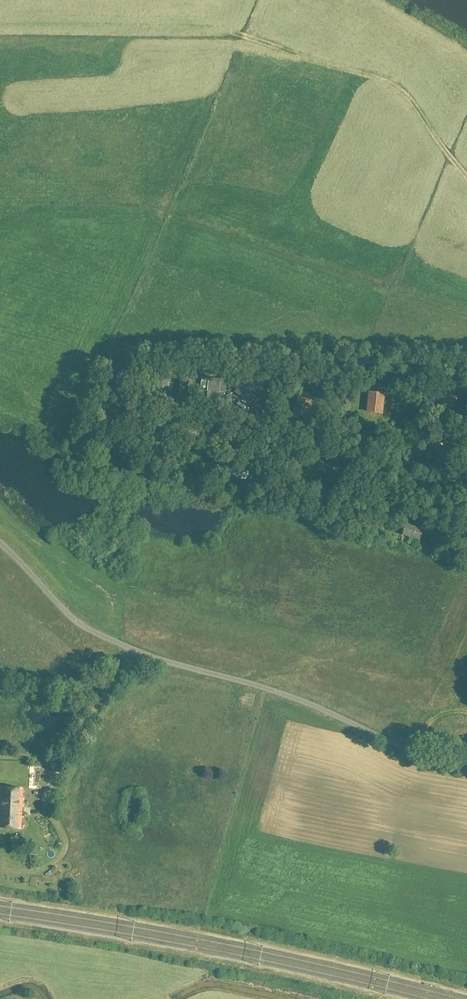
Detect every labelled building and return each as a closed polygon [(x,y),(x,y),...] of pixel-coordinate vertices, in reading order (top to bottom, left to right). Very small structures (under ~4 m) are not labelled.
[(170,373),(166,373),(166,371),(155,372),(158,393),(168,391),(167,382),(171,382),(170,373)] [(202,376),(201,385),(205,385),(205,384),(208,385),(207,390),(218,391),(219,379),(206,377),(206,376),(202,376)] [(234,392),(247,402),(254,392),(241,383),(234,392)] [(466,390),(461,390),(461,389),(437,391),(438,400),(450,399),(450,405),(455,404),(455,398),(466,397),(466,390)] [(368,411),(382,412),(384,393),(370,392),(368,411)] [(297,395),(292,413),(308,418),(314,400),(297,395)] [(116,441),(119,442),(117,450),(129,454),(132,446),(129,445),(130,441),(118,437),(116,441)] [(438,440),(432,447),(444,456),(449,450),(438,440)] [(324,464),(325,461),(343,466),(345,458),(319,451),(316,461),(324,464)] [(243,467),(235,465),(233,469),(232,474),(238,478),(241,479),(246,478),(249,475),(249,469),(243,467)] [(423,528),(406,523),(403,534),(420,539),(423,528)] [(22,808),(23,788),(0,787),(0,807),(22,808)] [(0,807),(0,827),(21,828),(22,808),(0,807)]
